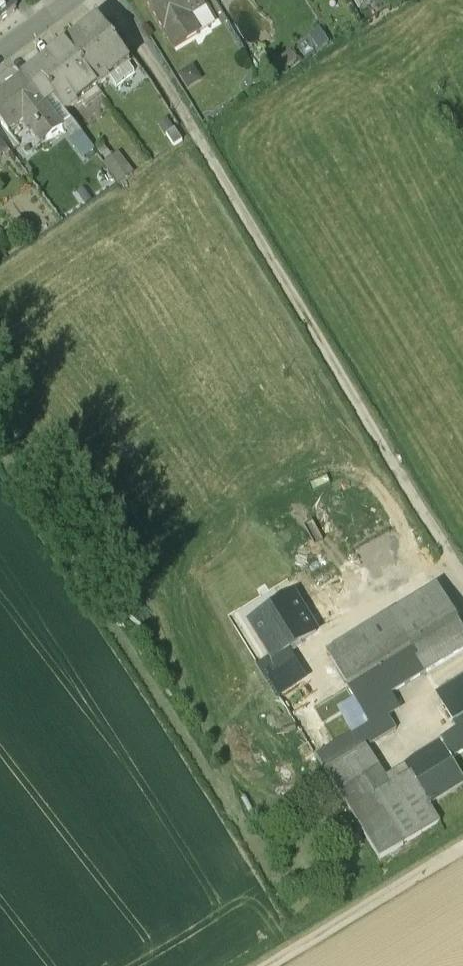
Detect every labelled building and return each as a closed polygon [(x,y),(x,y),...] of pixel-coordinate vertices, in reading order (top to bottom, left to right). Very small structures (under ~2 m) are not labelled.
[(16,5),(13,0),(0,0),(0,17),(16,5)] [(163,34),(166,32),(175,49),(200,34),(187,12),(201,4),(199,0),(143,0),(163,34)] [(97,19),(64,44),(97,87),(109,77),(105,73),(126,58),(97,19)] [(97,87),(64,44),(32,68),(64,111),(77,101),(74,97),(91,84),(94,88),(97,87)] [(64,111),(32,68),(0,93),(0,110),(14,129),(28,119),(45,141),(71,121),(64,111)] [(174,130),(166,136),(173,148),(182,142),(174,130)] [(8,150),(0,139),(0,156),(8,150)] [(107,161),(121,179),(132,171),(119,152),(107,161)] [(462,651),(462,628),(438,587),(329,652),(351,688),(367,678),(381,701),(462,651)] [(293,595),(251,622),(273,657),(281,652),(315,631),(293,595)] [(281,652),(273,657),(260,665),(281,702),(307,687),(289,657),(281,652)] [(398,729),(381,701),(367,678),(351,688),(372,723),(314,758),(323,773),(327,771),(366,748),(398,729)] [(442,741),(453,760),(462,754),(462,679),(436,695),(458,731),(442,741)] [(435,801),(462,784),(462,776),(453,760),(442,741),(410,760),(435,801)] [(375,795),(411,774),(407,766),(385,779),(366,748),(327,771),(380,860),(405,845),(375,795)] [(441,823),(411,774),(375,795),(405,845),(441,823)]
